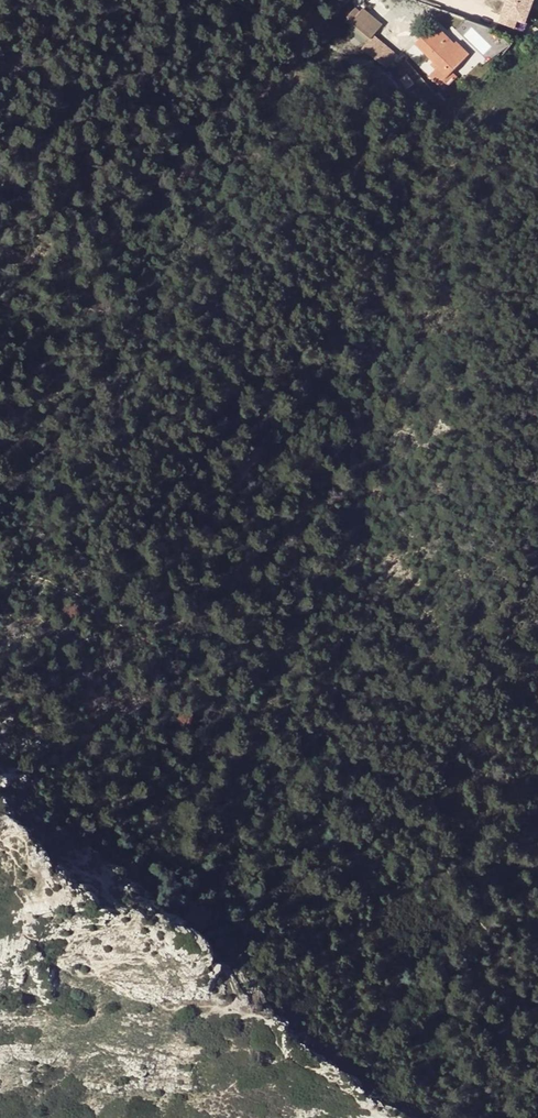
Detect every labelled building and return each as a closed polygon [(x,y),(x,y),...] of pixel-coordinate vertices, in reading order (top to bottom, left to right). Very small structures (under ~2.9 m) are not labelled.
[(534,0),(507,0),(499,23),(515,29),(518,21),(525,23),(534,0)] [(370,40),(383,25),(363,9),(360,13),(355,9),(347,19),(352,23),(351,25),(370,40)] [(415,44),(433,62),(438,67),(435,70),(429,76),(444,91),(454,82),(448,76),(469,54),(456,42),(454,44),(434,24),(415,44)] [(374,36),(362,50),(387,71),(398,57),(374,36)] [(430,65),(435,70),(438,67),(433,62),(430,65)]
